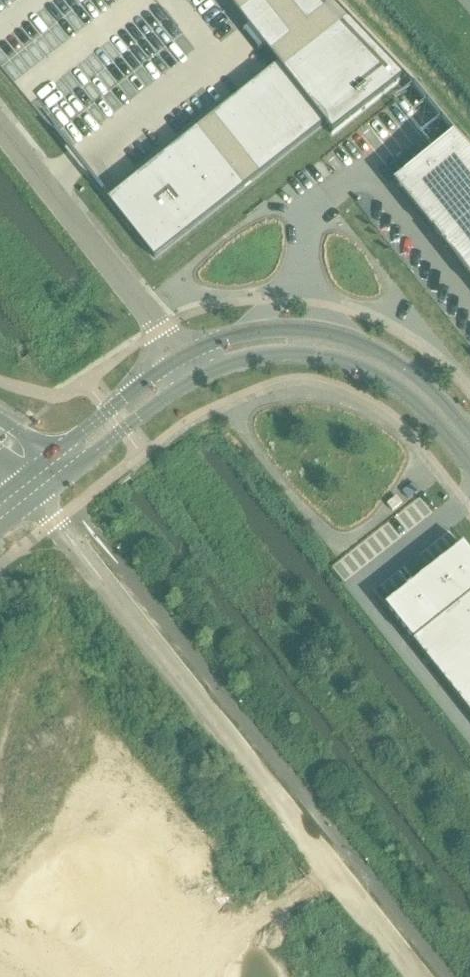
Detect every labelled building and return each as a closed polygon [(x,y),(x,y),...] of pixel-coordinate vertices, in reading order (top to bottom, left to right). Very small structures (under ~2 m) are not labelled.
[(96,190),(143,249),(300,125),(309,135),(394,68),(331,0),(222,0),(266,55),(96,190)] [(455,136),(455,137),(454,135),(393,183),(432,232),(433,231),(442,242),(440,244),(469,281),(469,152),(455,136)] [(412,484),(402,492),(408,499),(417,491),(412,484)] [(396,497),(387,505),(392,511),(402,504),(396,497)] [(384,609),(469,717),(469,556),(462,547),(384,609)]
